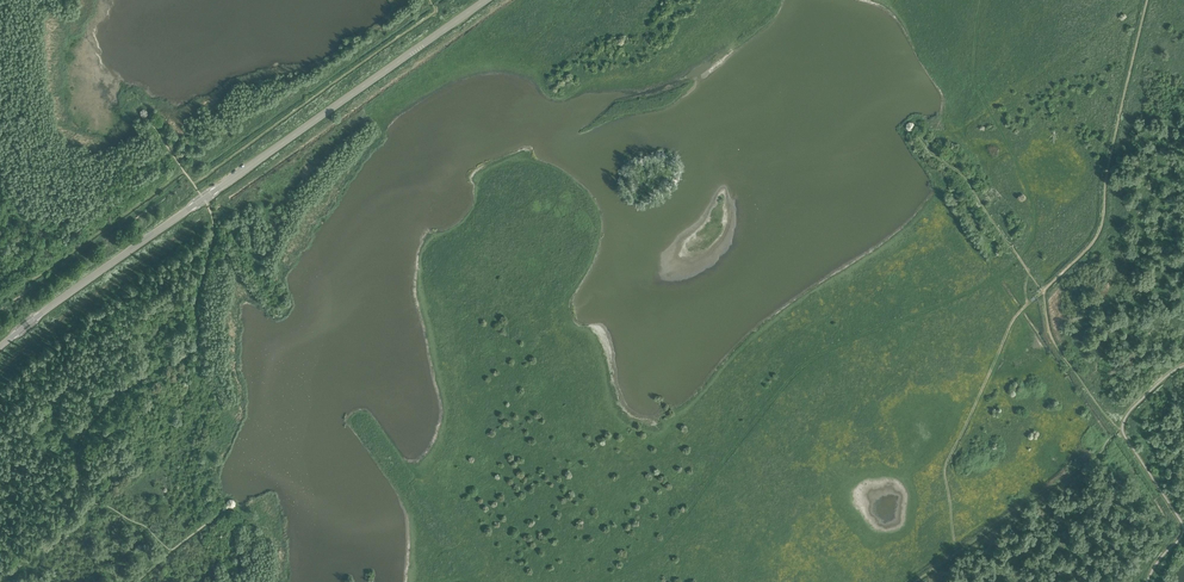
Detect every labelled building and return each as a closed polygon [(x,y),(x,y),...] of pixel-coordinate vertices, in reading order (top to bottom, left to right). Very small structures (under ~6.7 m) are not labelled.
[(909,120),(906,123),(906,126),(908,129),(912,129),(912,128),(914,126),(915,124),(913,121),(909,120)] [(228,507),(232,507),(235,505),(235,501),(232,498),(229,498),(226,500),(226,504),(228,507)]
